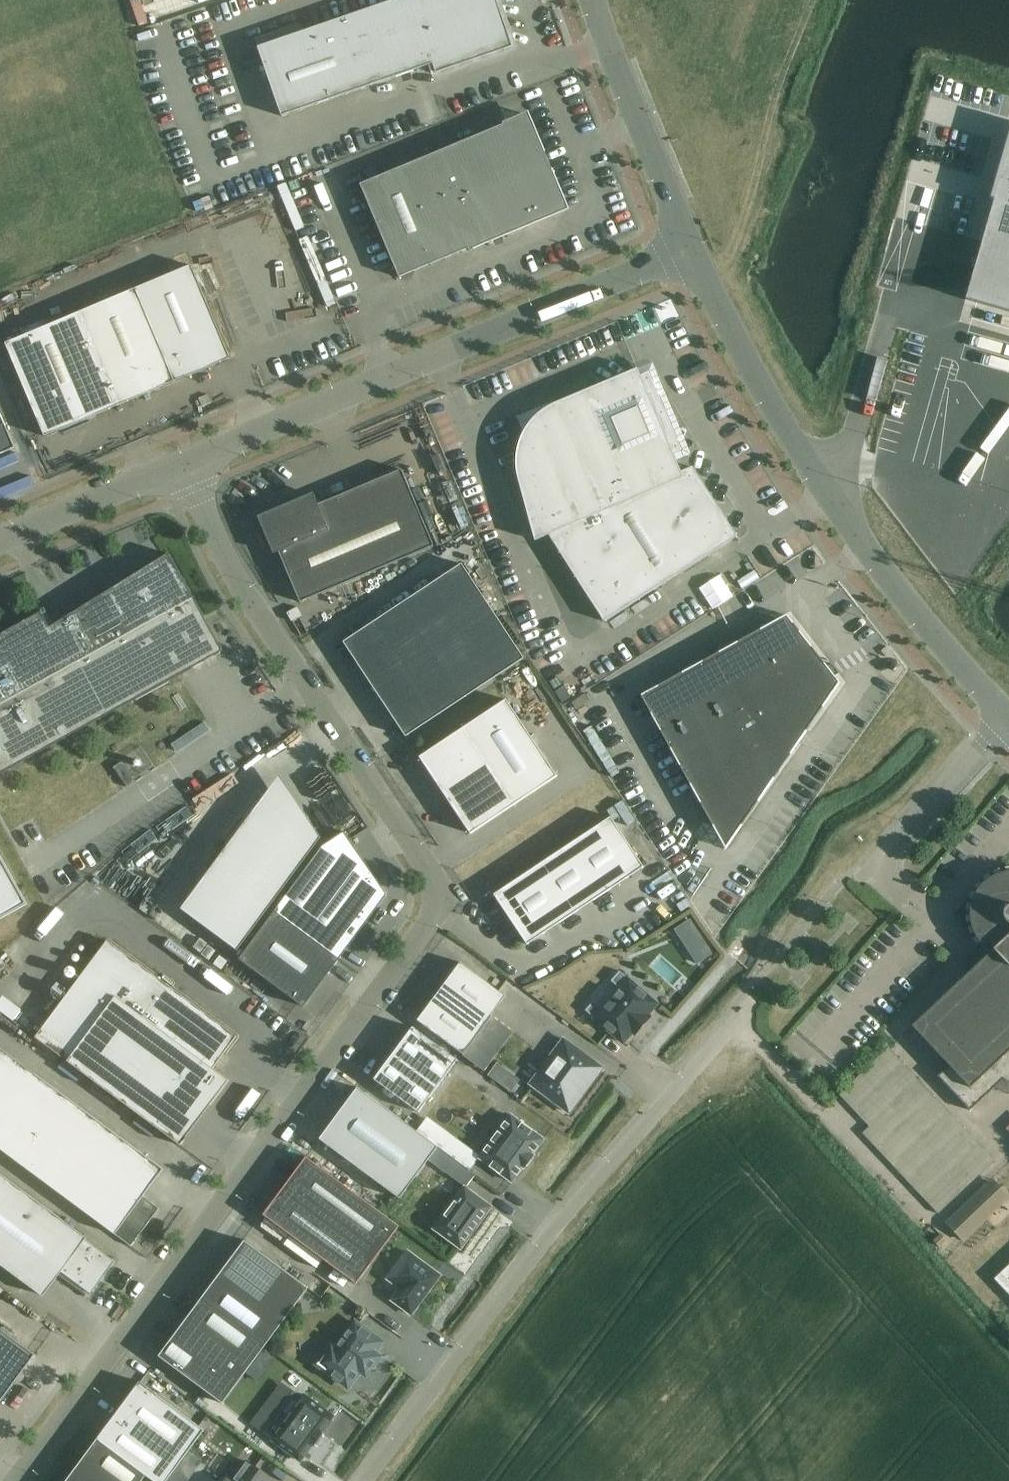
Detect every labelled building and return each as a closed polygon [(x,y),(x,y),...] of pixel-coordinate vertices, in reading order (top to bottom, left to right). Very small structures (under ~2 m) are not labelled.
[(437,76),(514,49),(497,0),(398,0),(258,48),(282,117),(433,65),(437,76)] [(504,126),(361,186),(399,279),(469,250),(469,252),(473,250),(474,251),(474,250),(473,248),(566,209),(551,172),(553,171),(553,170),(552,170),(545,153),(546,153),(545,152),(543,153),(527,116),(508,124),(507,121),(506,122),(507,122),(503,124),(504,126)] [(965,301),(1008,313),(1008,147),(965,301)] [(191,266),(136,290),(175,383),(231,359),(191,266)] [(136,290),(80,313),(119,406),(175,383),(136,290)] [(119,406),(80,313),(6,344),(45,437),(119,406)] [(549,535),(604,622),(737,537),(693,468),(681,473),(674,456),(678,454),(664,421),(671,418),(674,421),(675,421),(672,416),(669,411),(667,406),(666,401),(665,401),(666,405),(659,408),(645,375),(641,377),(638,370),(556,405),(554,402),(517,418),(524,434),(522,439),(520,444),(517,453),(517,459),(517,464),(517,474),(519,481),(536,541),(549,535)] [(16,449),(0,413),(0,456),(16,449)] [(277,547),(301,603),(434,547),(402,470),(319,506),(316,499),(260,522),(272,551),(274,550),(273,549),(277,547)] [(169,554),(50,628),(49,625),(42,612),(5,632),(6,633),(0,636),(0,775),(135,700),(135,702),(193,670),(192,669),(223,652),(169,554)] [(344,643),(406,738),(524,659),(462,565),(344,643)] [(534,607),(538,620),(552,616),(548,603),(534,607)] [(726,850),(840,684),(835,677),(840,674),(832,665),(827,667),(787,616),(641,696),(726,850)] [(420,758),(471,835),(557,777),(506,700),(420,758)] [(238,952),(322,839),(310,822),(306,827),(265,796),(181,910),(238,952)] [(611,818),(494,895),(527,945),(644,868),(611,818)] [(322,848),(275,912),(239,960),(300,1005),(304,1007),(311,998),(340,960),(367,922),(387,896),(380,885),(345,833),(322,848)] [(27,905),(0,855),(0,920),(27,905)] [(1006,873),(1002,873),(995,876),(991,878),(985,882),(982,885),(978,891),(976,894),(973,901),(971,904),(970,912),(970,916),(971,923),(972,927),(975,934),(976,937),(981,943),(984,947),(986,945),(992,951),(987,956),(990,959),(980,968),(978,966),(958,984),(912,1027),(949,1066),(938,1077),(970,1111),(1004,1080),(1006,1081),(1008,1083),(1008,872),(1006,873)] [(35,1038),(181,1146),(184,1141),(168,1129),(194,1094),(211,1106),(229,1081),(213,1069),(237,1037),(108,941),(35,1038)] [(506,997),(461,963),(418,1021),(463,1055),(506,997)] [(623,1044),(633,1033),(635,1035),(651,1017),(648,1015),(657,1005),(628,979),(627,979),(620,972),(612,981),(619,988),(602,1008),(594,1002),(586,1011),(595,1019),(623,1044)] [(553,1038),(561,1017),(549,1013),(540,1034),(553,1038)] [(413,1028),(374,1080),(418,1113),(457,1061),(413,1028)] [(603,1068),(564,1040),(531,1085),(569,1113),(603,1068)] [(0,1119),(0,1150),(131,1247),(159,1209),(143,1197),(163,1170),(34,1074),(0,1119)] [(358,1088),(320,1140),(400,1199),(428,1161),(438,1147),(365,1093),(358,1088)] [(532,1155),(535,1151),(541,1144),(543,1140),(511,1116),(480,1159),(512,1182),(515,1179),(520,1171),(523,1168),(524,1168),(534,1156),(532,1155)] [(307,1158),(264,1216),(358,1284),(400,1227),(307,1158)] [(41,1295),(59,1271),(91,1294),(115,1262),(83,1238),(84,1237),(0,1175),(0,1264),(41,1295)] [(964,1241),(1008,1198),(1008,1194),(993,1177),(946,1222),(964,1241)] [(465,1187),(434,1229),(461,1250),(492,1207),(465,1187)] [(202,1299),(266,1347),(309,1289),(245,1241),(202,1299)] [(408,1253),(393,1273),(405,1282),(392,1300),(411,1315),(440,1276),(408,1253)] [(1008,1295),(1008,1266),(994,1279),(1008,1295)] [(223,1404),(266,1347),(202,1299),(159,1357),(223,1404)] [(317,1365),(348,1387),(360,1371),(366,1375),(379,1357),(373,1353),(381,1342),(355,1323),(336,1349),(331,1346),(317,1365)] [(0,1329),(0,1404),(36,1355),(0,1329)] [(153,1480),(168,1480),(205,1431),(140,1382),(97,1440),(146,1476),(153,1480)] [(277,1416),(264,1434),(272,1440),(301,1462),(304,1457),(307,1453),(313,1445),(314,1446),(323,1434),(322,1433),(325,1429),(328,1425),(334,1417),(305,1395),(303,1398),(295,1392),(277,1416)] [(97,1440),(67,1480),(143,1480),(146,1476),(97,1440)] [(234,1480),(271,1480),(272,1480),(248,1462),(234,1480)]
